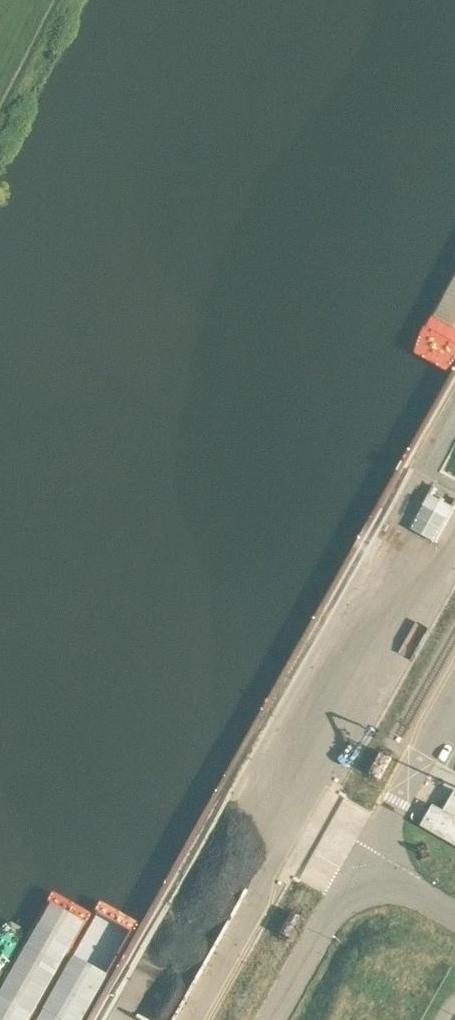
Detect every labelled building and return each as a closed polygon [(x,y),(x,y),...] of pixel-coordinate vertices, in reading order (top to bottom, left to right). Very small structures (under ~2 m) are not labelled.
[(439,534),(452,497),(427,488),(414,525),(439,534)]
